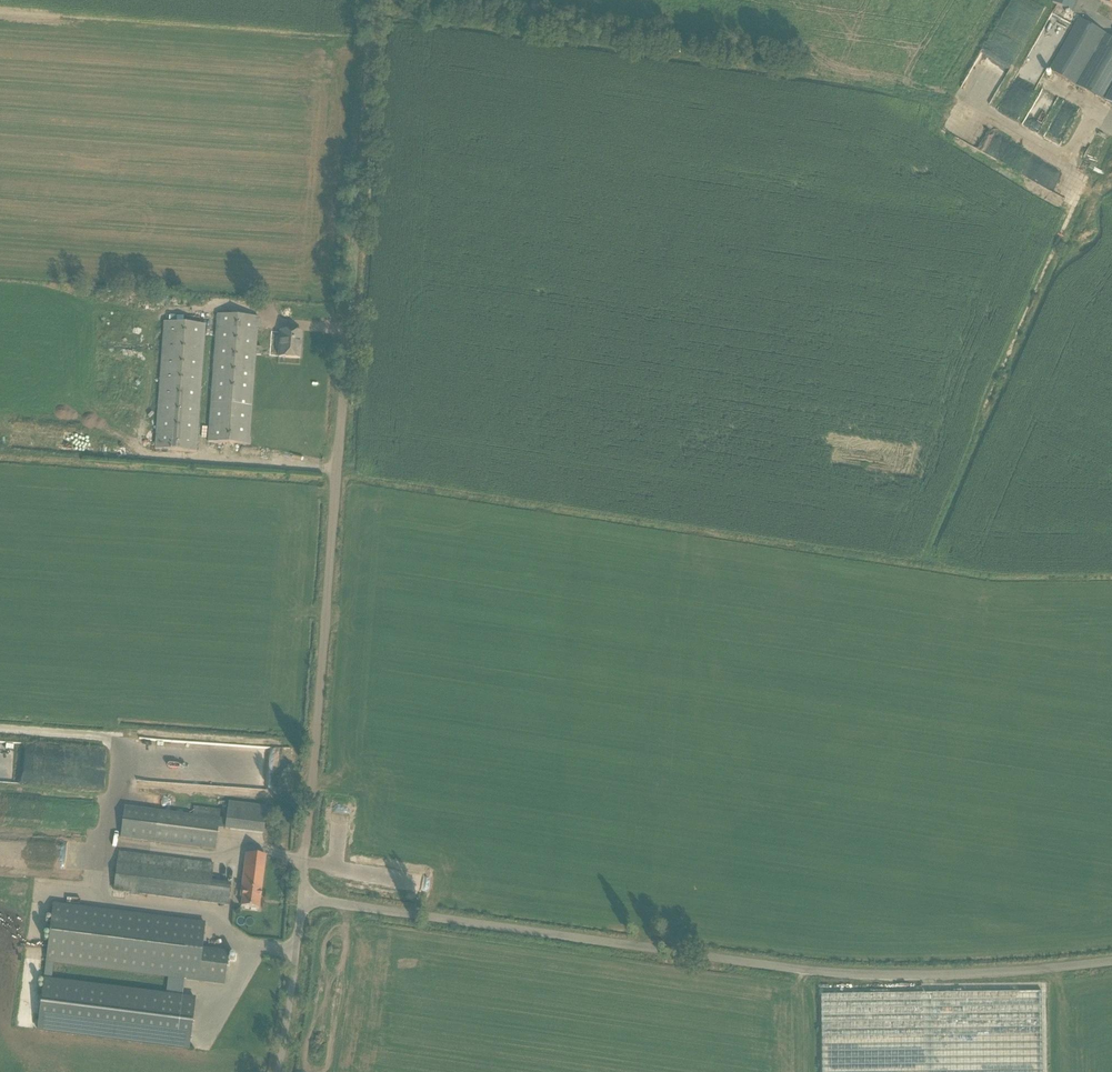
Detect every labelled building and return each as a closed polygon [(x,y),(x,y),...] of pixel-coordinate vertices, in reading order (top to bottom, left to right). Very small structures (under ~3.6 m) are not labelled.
[(1072,12),(1078,0),(1054,0),(1053,3),(1072,12)] [(1078,19),(1049,71),(1111,106),(1111,37),(1078,19)] [(1059,144),(1065,136),(1057,130),(1051,139),(1059,144)] [(208,442),(250,445),(251,438),(250,438),(255,355),(261,356),(262,347),(256,347),(258,318),(217,315),(208,442)] [(155,450),(196,453),(205,325),(164,322),(156,438),(155,450)] [(279,357),(300,359),(302,333),(281,332),(279,357)] [(225,829),(263,834),(267,807),(256,806),(229,802),(225,829)] [(121,839),(215,851),(221,810),(194,807),(193,816),(124,807),(121,839)] [(208,908),(213,865),(118,853),(113,896),(208,908)] [(241,907),(259,909),(266,857),(246,854),(240,897),(242,898),(241,907)] [(46,960),(225,983),(229,952),(202,949),(205,925),(53,905),(46,960)] [(44,978),(37,1032),(189,1051),(195,997),(183,996),(166,993),(44,978)] [(823,994),(824,1071),(1044,1071),(1043,992),(823,994)]
